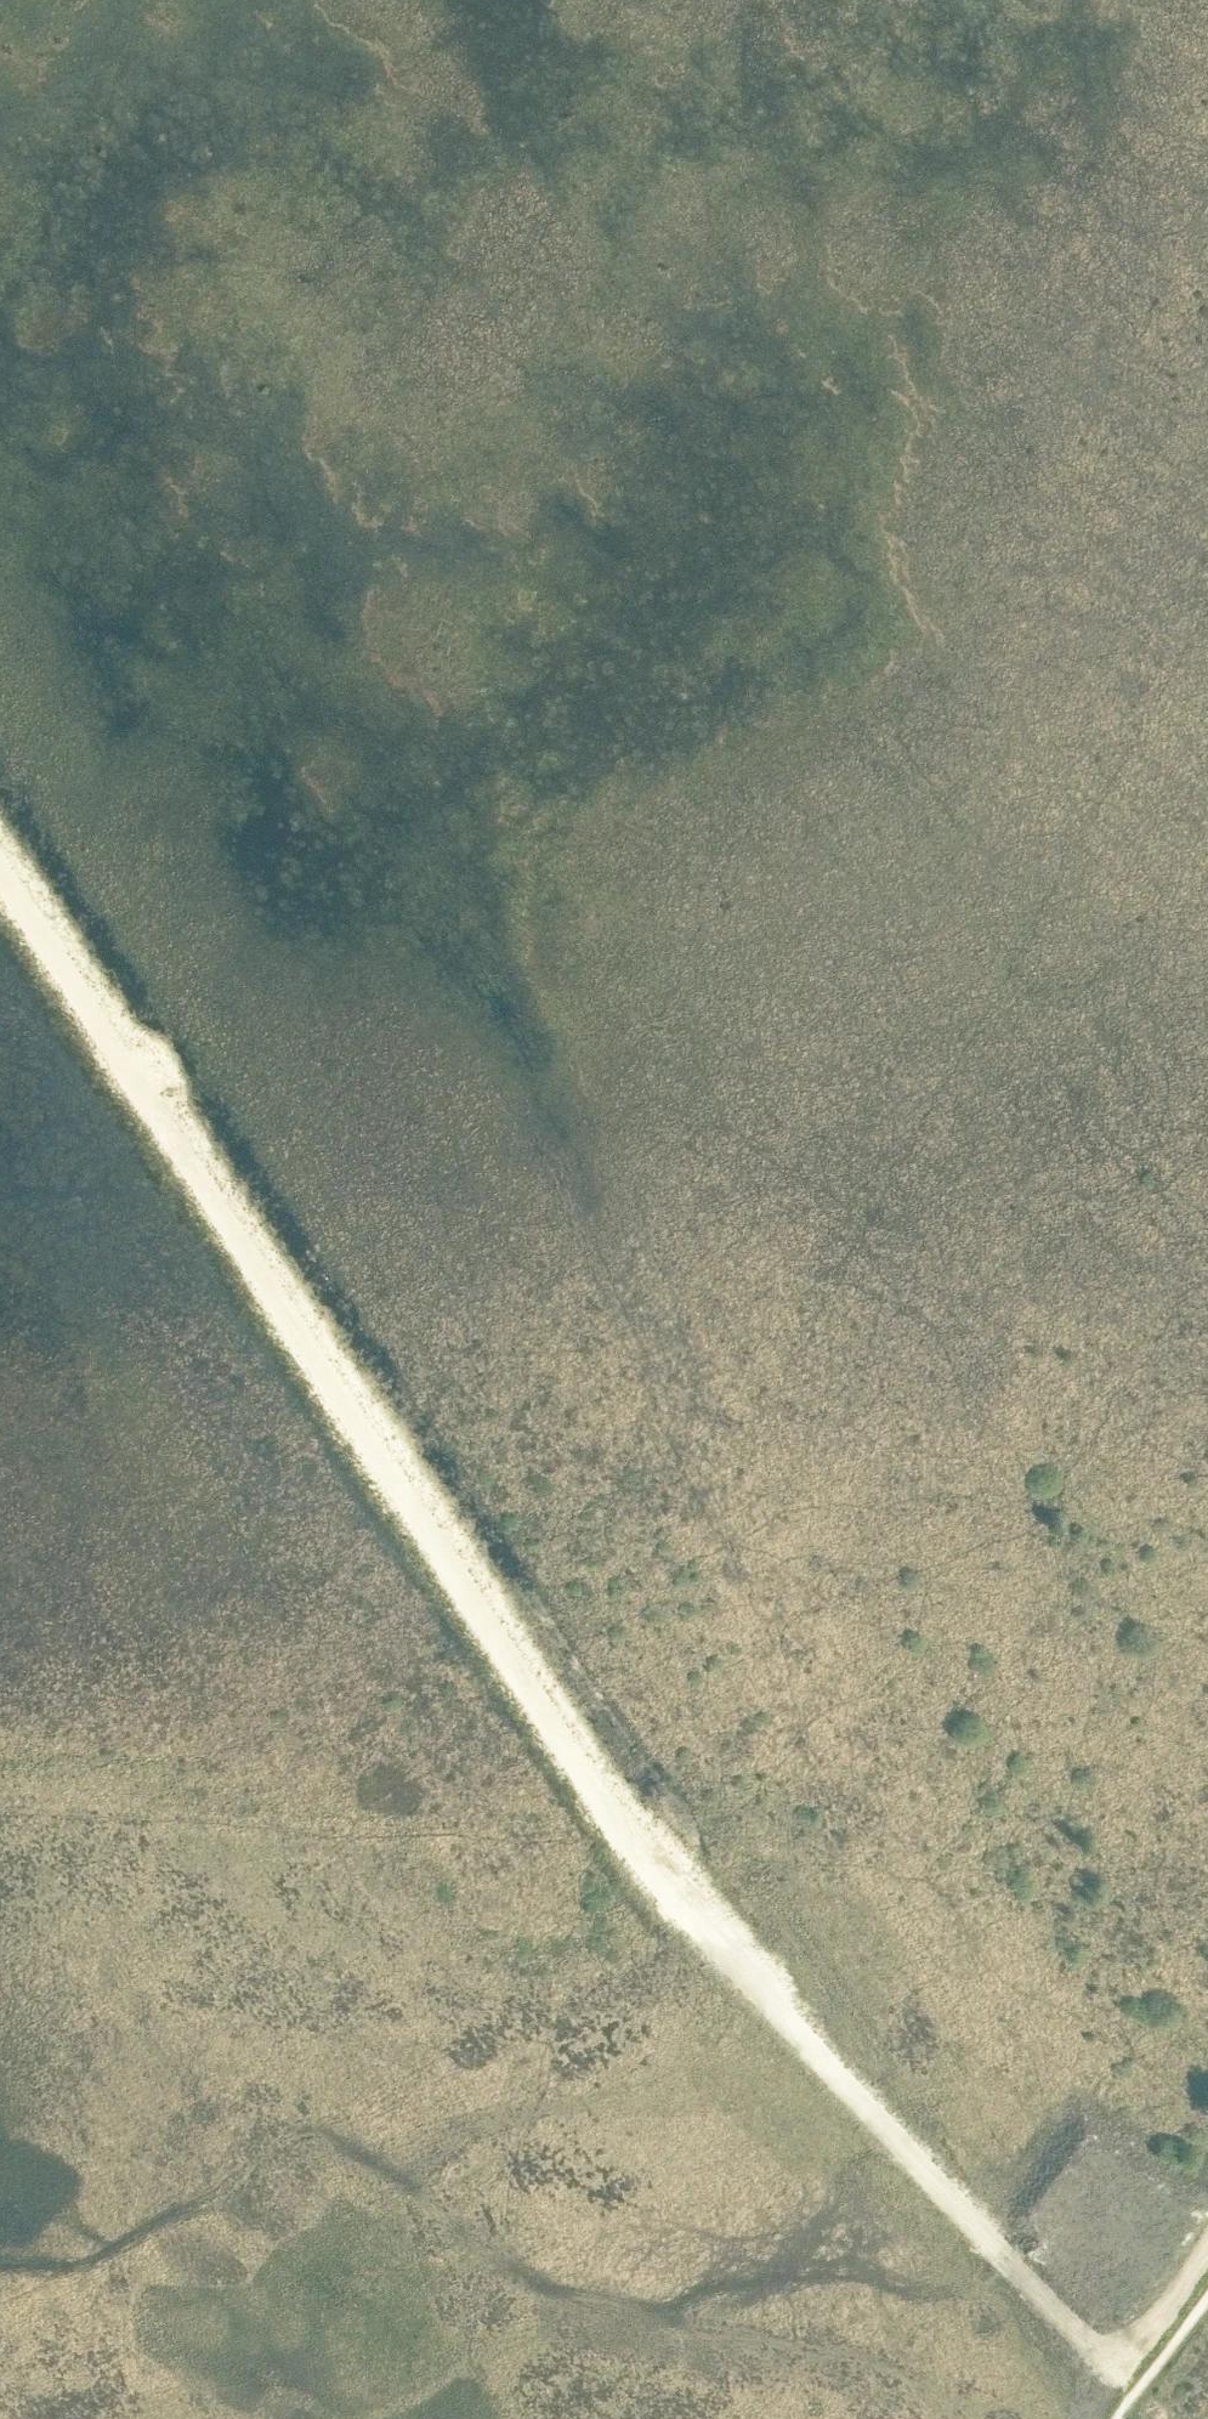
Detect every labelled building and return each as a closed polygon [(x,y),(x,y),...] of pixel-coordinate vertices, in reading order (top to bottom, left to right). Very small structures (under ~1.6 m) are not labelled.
[(1144,2389),(1135,2382),(1118,2405),(1127,2412),(1144,2389)]
